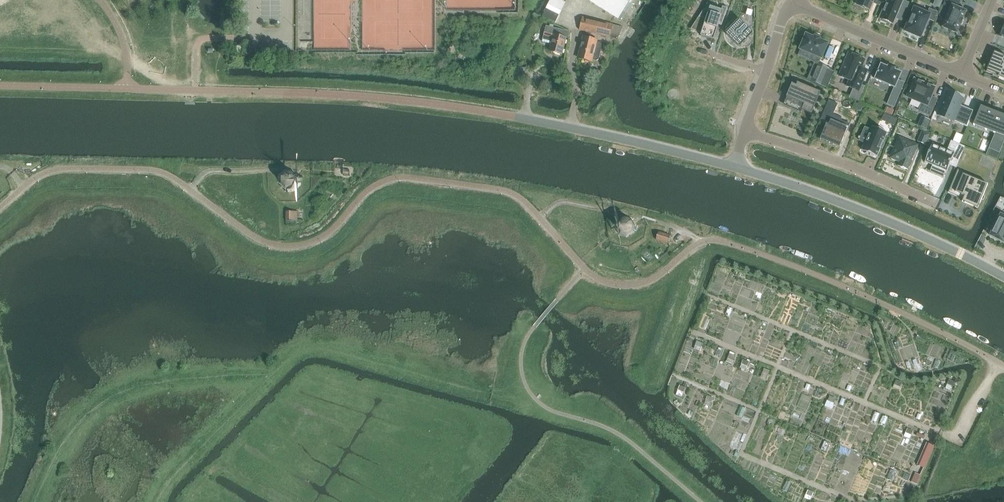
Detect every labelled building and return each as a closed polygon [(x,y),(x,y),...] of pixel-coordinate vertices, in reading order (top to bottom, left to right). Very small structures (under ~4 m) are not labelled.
[(618,17),(628,0),(589,0),(618,17)] [(857,4),(869,9),(869,10),(870,11),(875,0),(859,0),(857,4)] [(881,19),(888,22),(888,20),(894,23),(897,17),(902,19),(910,2),(906,0),(903,0),(902,0),(888,0),(881,17),(882,18),(881,19)] [(957,33),(967,11),(957,7),(961,0),(945,0),(944,2),(952,5),(943,27),(957,33)] [(550,2),(541,19),(555,25),(564,8),(550,2)] [(699,17),(691,30),(702,33),(701,36),(714,40),(718,29),(716,29),(718,24),(722,26),(728,8),(723,6),(721,10),(711,7),(707,19),(699,17)] [(905,31),(921,38),(929,19),(934,22),(938,12),(929,8),(927,13),(915,8),(905,31)] [(579,58),(592,62),(592,60),(597,61),(599,60),(603,45),(602,43),(597,42),(597,41),(591,39),(592,34),(617,40),(623,28),(583,18),(580,31),(587,33),(586,37),(584,37),(579,58)] [(740,47),(742,47),(745,47),(747,46),(748,45),(750,43),(751,42),(752,40),(753,38),(754,36),(754,33),(754,31),(753,30),(753,28),(752,26),(751,25),(749,23),(748,22),(746,21),(744,20),(742,20),(740,20),(738,20),(736,20),(734,21),(733,22),(731,23),(730,24),(728,26),(727,27),(727,29),(726,31),(726,34),(726,36),(727,38),(727,40),(729,42),(730,43),(732,45),(734,46),(736,47),(738,47),(740,47)] [(543,42),(552,45),(551,52),(563,55),(567,39),(569,39),(571,32),(547,27),(543,42)] [(814,38),(806,34),(800,49),(822,59),(829,43),(820,40),(819,39),(819,40),(815,38),(816,38),(815,37),(814,38)] [(995,52),(987,72),(1003,79),(1003,55),(995,52)] [(849,80),(847,86),(859,91),(868,71),(867,70),(862,68),(865,60),(849,53),(839,76),(849,80)] [(828,68),(819,64),(812,81),(827,87),(833,71),(828,69),(828,68)] [(899,81),(902,73),(895,70),(895,69),(889,67),(888,67),(881,65),(875,79),(894,87),(895,88),(893,92),(892,95),(898,98),(904,83),(899,81)] [(919,111),(930,116),(937,99),(932,97),(936,88),(915,79),(907,97),(922,103),(919,111)] [(798,83),(796,85),(792,84),(787,97),(791,99),(804,104),(802,110),(812,114),(814,109),(821,92),(798,83)] [(938,115),(967,127),(974,111),(960,105),(963,99),(948,93),(938,115)] [(855,102),(853,108),(861,111),(863,106),(855,102)] [(981,106),(973,125),(1003,137),(1003,115),(1001,114),(995,112),(981,106)] [(889,116),(886,123),(894,126),(895,125),(894,125),(896,120),(897,120),(897,119),(889,116)] [(849,127),(831,120),(824,136),(842,144),(849,127)] [(873,126),(872,127),(871,130),(865,144),(863,150),(862,151),(877,157),(878,156),(887,133),(888,133),(873,126)] [(918,145),(899,137),(890,158),(900,162),(898,166),(908,170),(918,145)] [(933,143),(930,149),(928,148),(925,156),(927,157),(925,163),(926,162),(932,165),(947,171),(946,172),(947,172),(950,165),(952,160),(958,162),(965,147),(951,141),(948,150),(933,144),(933,143)] [(957,172),(958,170),(958,169),(948,192),(949,193),(950,190),(965,196),(963,199),(962,202),(963,202),(965,196),(980,203),(982,199),(983,195),(985,191),(987,186),(988,184),(983,182),(979,181),(977,180),(957,172)] [(287,171),(280,177),(280,183),(286,190),(293,190),(299,184),(300,177),(293,171),(287,171)] [(286,212),(286,221),(298,221),(298,212),(286,212)] [(990,236),(1003,243),(1003,216),(1001,214),(990,236)] [(627,237),(629,236),(628,235),(633,233),(635,232),(634,232),(635,226),(636,226),(635,225),(632,220),(633,220),(632,219),(631,219),(625,217),(623,217),(624,217),(619,220),(618,220),(617,220),(618,221),(617,227),(616,228),(617,229),(620,233),(619,234),(620,235),(621,235),(627,237)] [(670,233),(658,231),(656,238),(668,241),(670,233)] [(918,465),(925,468),(934,446),(929,443),(926,449),(924,448),(918,465)]
